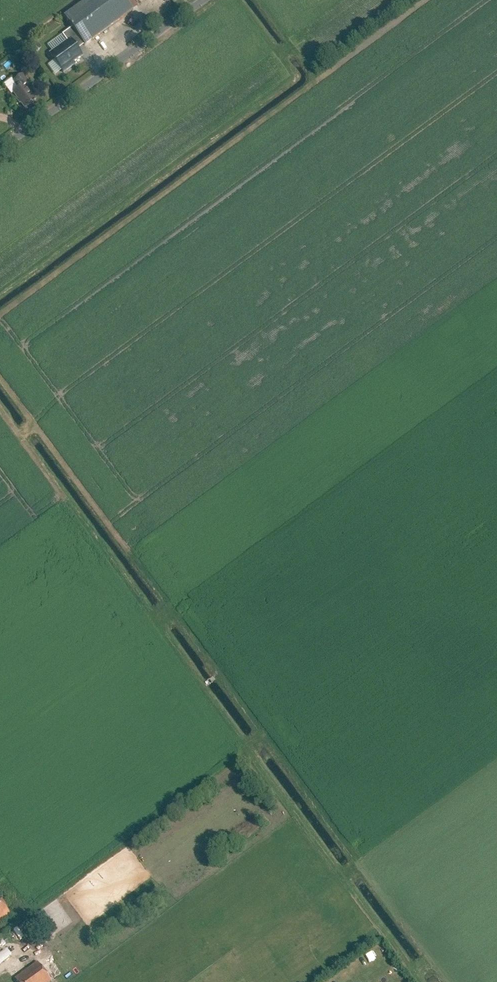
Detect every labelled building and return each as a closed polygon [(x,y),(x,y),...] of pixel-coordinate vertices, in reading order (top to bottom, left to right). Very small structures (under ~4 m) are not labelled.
[(63,73),(75,64),(74,62),(82,56),(75,46),(81,42),(84,46),(132,10),(125,0),(87,0),(63,17),(71,28),(62,35),(67,42),(49,54),(63,73)] [(35,42),(31,47),(36,51),(40,46),(35,42)] [(25,87),(29,84),(22,75),(13,83),(18,90),(13,94),(24,109),(35,101),(25,87)] [(0,901),(0,921),(10,913),(0,901)] [(51,981),(37,962),(14,978),(17,981),(50,981),(51,981)]
